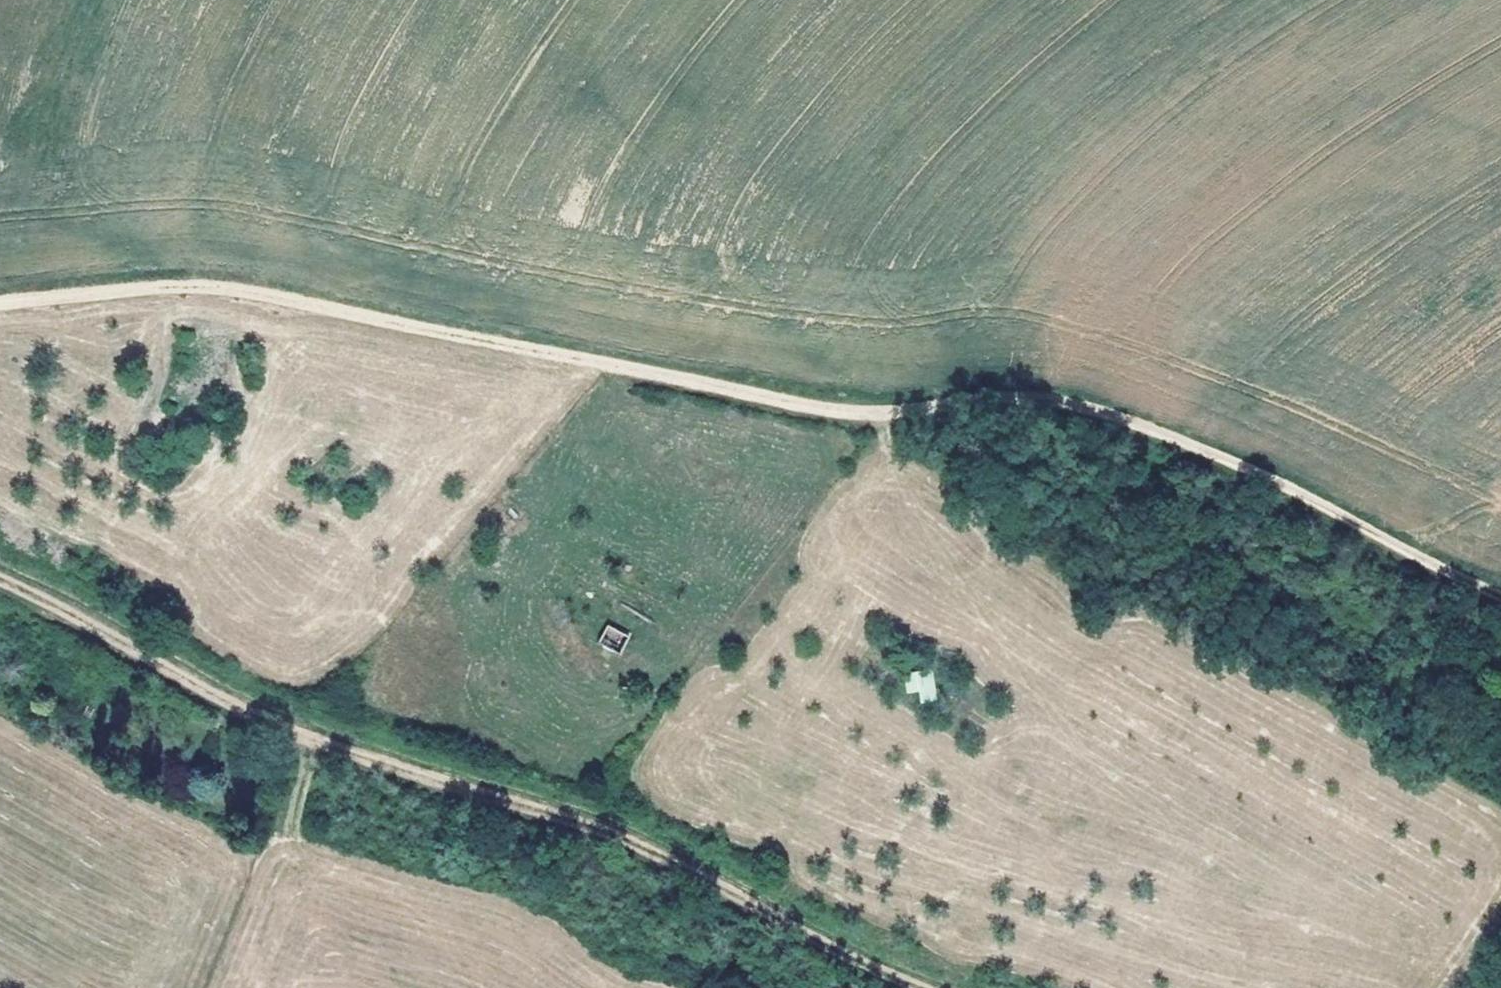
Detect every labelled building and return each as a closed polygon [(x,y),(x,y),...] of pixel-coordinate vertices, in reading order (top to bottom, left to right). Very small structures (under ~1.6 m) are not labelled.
[(629,637),(607,625),(597,643),(619,655),(629,637)] [(930,671),(915,673),(918,690),(933,688),(930,671)] [(915,673),(905,675),(908,692),(918,690),(915,673)] [(933,688),(918,690),(922,701),(933,699),(933,688)]
